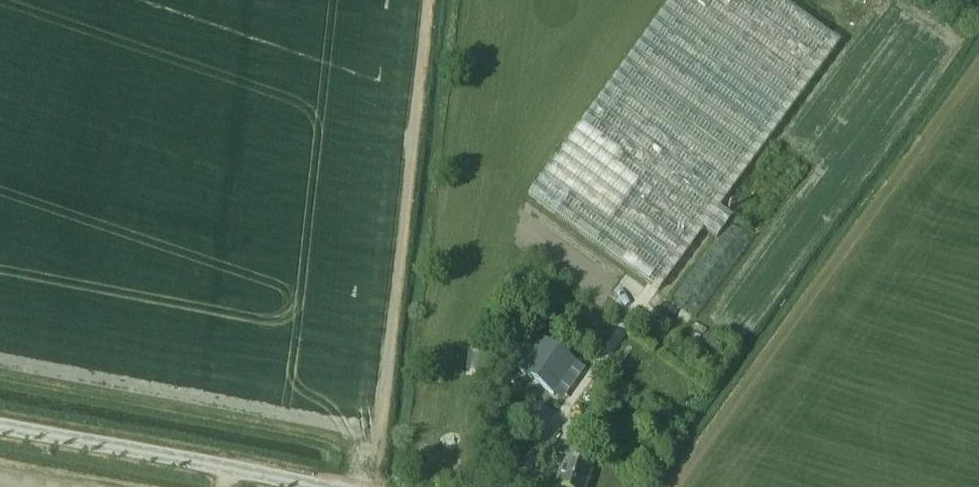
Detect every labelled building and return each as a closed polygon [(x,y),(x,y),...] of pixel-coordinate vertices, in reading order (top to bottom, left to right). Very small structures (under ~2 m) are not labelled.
[(716,238),(732,217),(718,207),(839,42),(782,0),(672,0),(528,195),(657,290),(703,228),(716,238)] [(554,395),(577,363),(541,338),(534,347),(530,344),(514,367),(554,395)] [(589,480),(593,468),(590,468),(591,465),(582,462),(586,449),(561,441),(557,454),(564,456),(554,486),(584,486),(587,480),(589,480)]
